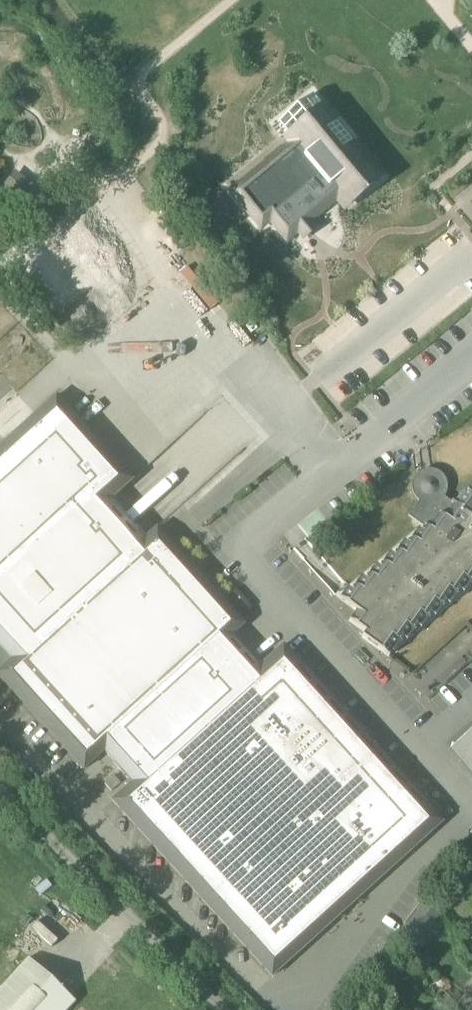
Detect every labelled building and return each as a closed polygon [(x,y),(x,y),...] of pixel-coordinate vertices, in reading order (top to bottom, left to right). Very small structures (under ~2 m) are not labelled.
[(292,143),(232,192),(260,226),(270,219),(286,238),(297,230),(303,237),(313,228),(307,221),(336,197),(344,207),(382,176),(324,105),(323,107),(312,94),(277,122),(288,135),(286,136),(292,143)] [(16,175),(7,185),(28,203),(37,192),(16,175)] [(271,656),(259,666),(231,635),(243,624),(156,528),(143,540),(123,518),(108,501),(132,480),(55,395),(0,445),(0,649),(10,660),(0,669),(0,678),(83,769),(103,752),(131,782),(111,800),(271,977),(442,822),(282,645),(271,656)] [(463,493),(458,489),(450,501),(442,495),(442,496),(436,492),(434,478),(427,479),(420,480),(422,494),(418,500),(418,499),(407,515),(420,524),(347,586),(342,582),(333,595),(350,609),(347,621),(364,632),(360,637),(387,657),(471,585),(471,480),(463,493)] [(450,749),(471,775),(471,729),(450,749)] [(455,857),(464,865),(471,854),(471,848),(465,843),(455,857)] [(424,901),(397,935),(416,951),(423,941),(418,937),(438,912),(424,901)] [(74,1001),(27,958),(0,987),(0,1009),(66,1009),(74,1001)]
